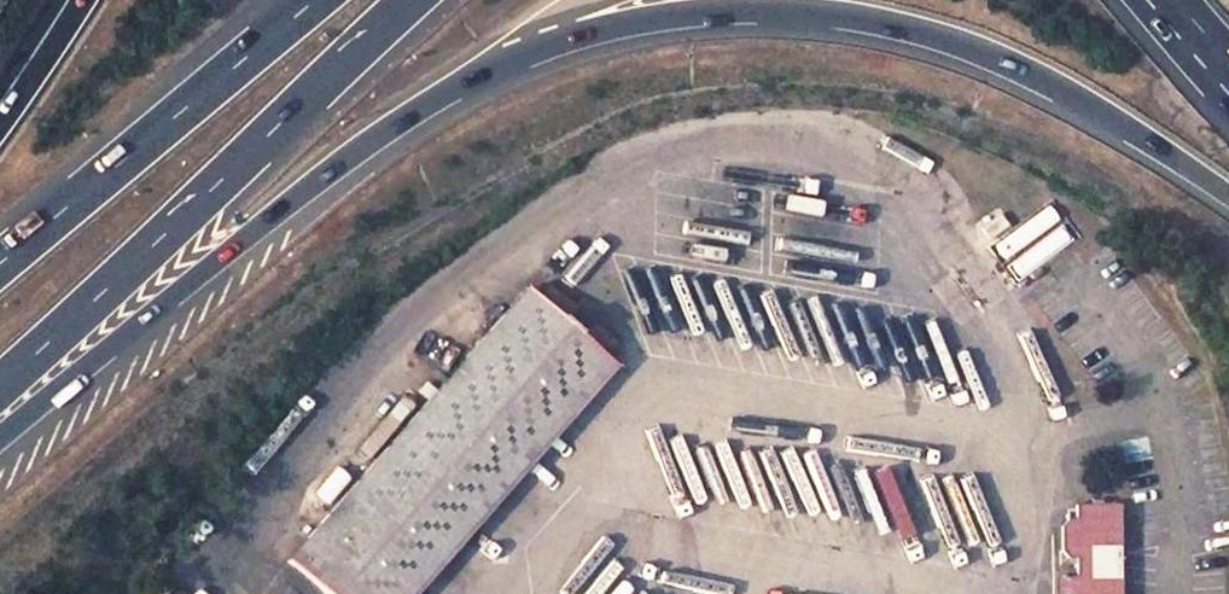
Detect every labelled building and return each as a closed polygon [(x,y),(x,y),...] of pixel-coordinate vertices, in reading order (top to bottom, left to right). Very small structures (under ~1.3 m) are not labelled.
[(527,291),(308,538),(369,593),(409,593),(612,366),(527,291)] [(1124,503),(1079,503),(1080,518),(1070,518),(1063,525),(1064,549),(1070,556),(1079,556),(1080,575),(1058,575),(1058,593),(1124,593),(1124,503)] [(308,538),(286,562),(323,593),(369,593),(308,538)]
